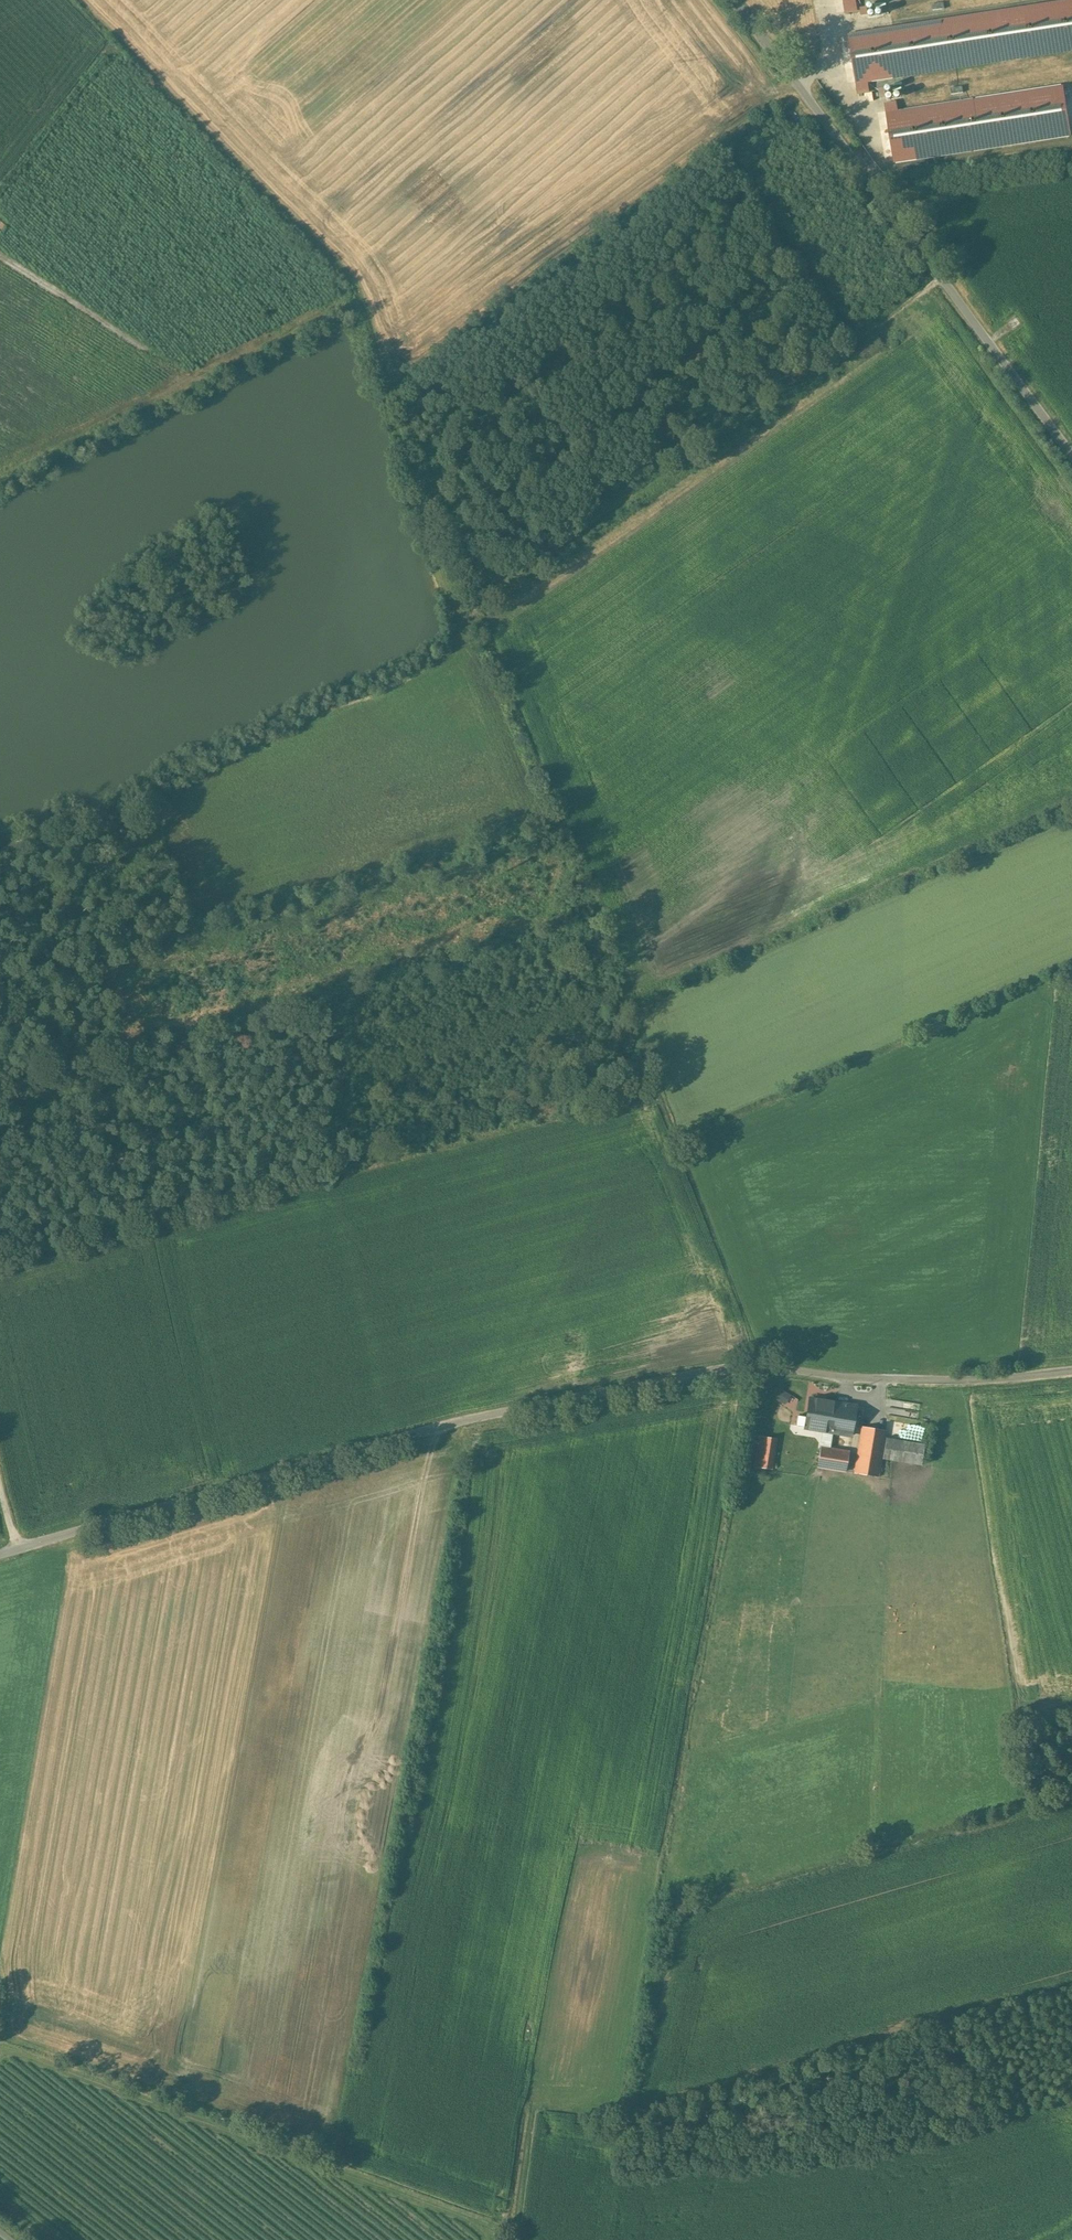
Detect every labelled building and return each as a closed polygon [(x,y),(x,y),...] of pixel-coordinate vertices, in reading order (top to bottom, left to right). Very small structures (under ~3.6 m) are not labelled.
[(845,12),(856,10),(855,0),(843,0),(845,12)] [(850,36),(857,82),(867,80),(1071,48),(1071,2),(850,36)] [(867,80),(857,82),(858,93),(869,91),(867,80)] [(898,114),(887,115),(894,161),(1070,134),(1063,88),(898,114)] [(886,104),(887,115),(898,114),(896,103),(886,104)] [(785,1403),(791,1394),(781,1388),(776,1398),(785,1403)] [(793,1409),(800,1399),(793,1394),(785,1404),(793,1409)] [(856,1405),(810,1398),(805,1427),(821,1430),(819,1445),(820,1447),(830,1448),(832,1432),(851,1435),(856,1405)] [(886,1430),(861,1426),(853,1472),(878,1477),(881,1458),(885,1437),(886,1430)] [(776,1438),(759,1436),(754,1467),(771,1469),(776,1438)] [(924,1444),(885,1437),(881,1458),(921,1464),(924,1444)] [(830,1448),(820,1447),(817,1466),(845,1471),(848,1451),(830,1448)]
